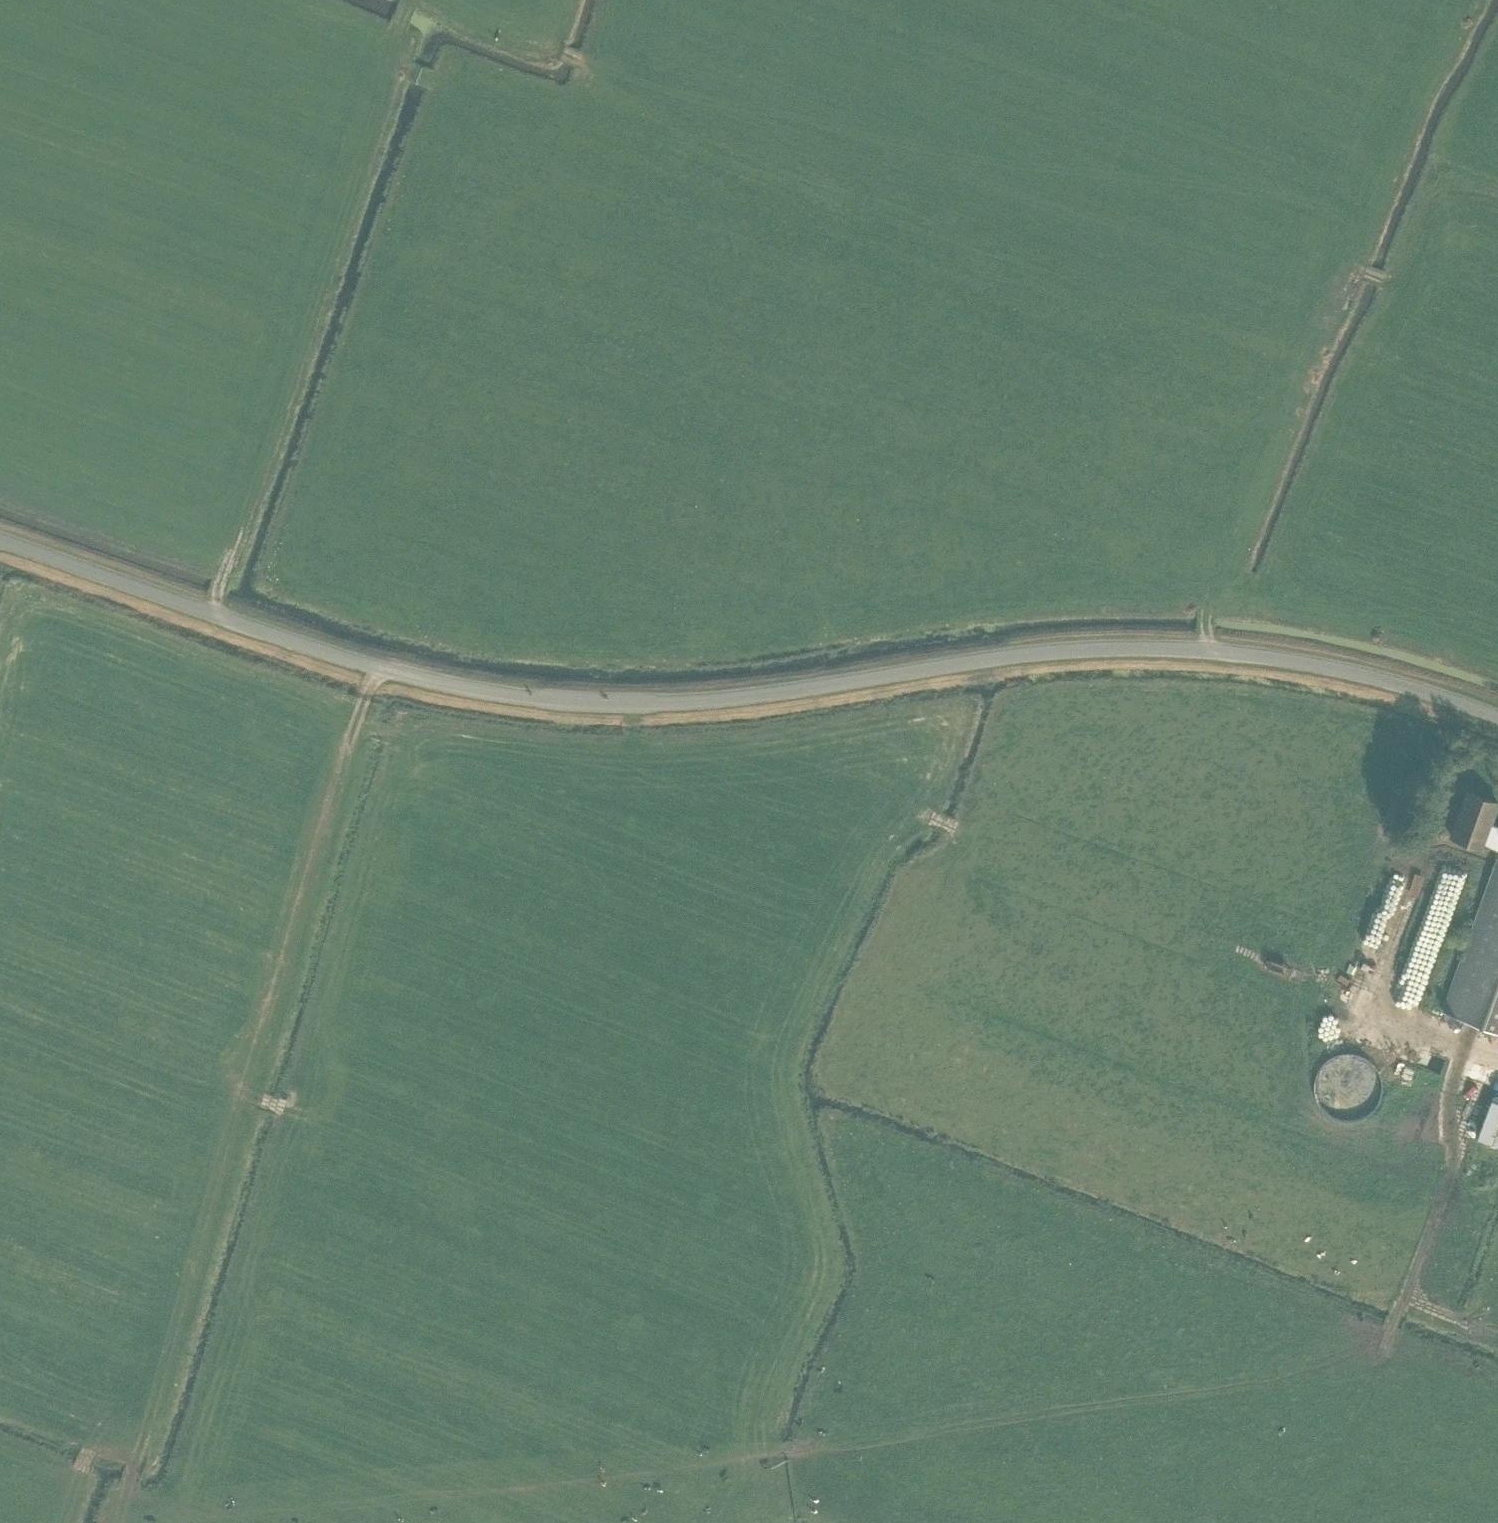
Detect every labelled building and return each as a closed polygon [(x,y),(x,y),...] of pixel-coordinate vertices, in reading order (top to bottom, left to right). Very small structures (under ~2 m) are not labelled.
[(1490,825),(1497,804),(1467,793),(1450,838),(1481,849),(1482,845),(1497,851),(1497,828),(1490,825)] [(1497,1034),(1497,860),(1443,1014),(1497,1034)] [(1343,1058),(1326,1100),(1368,1117),(1385,1075),(1343,1058)]
